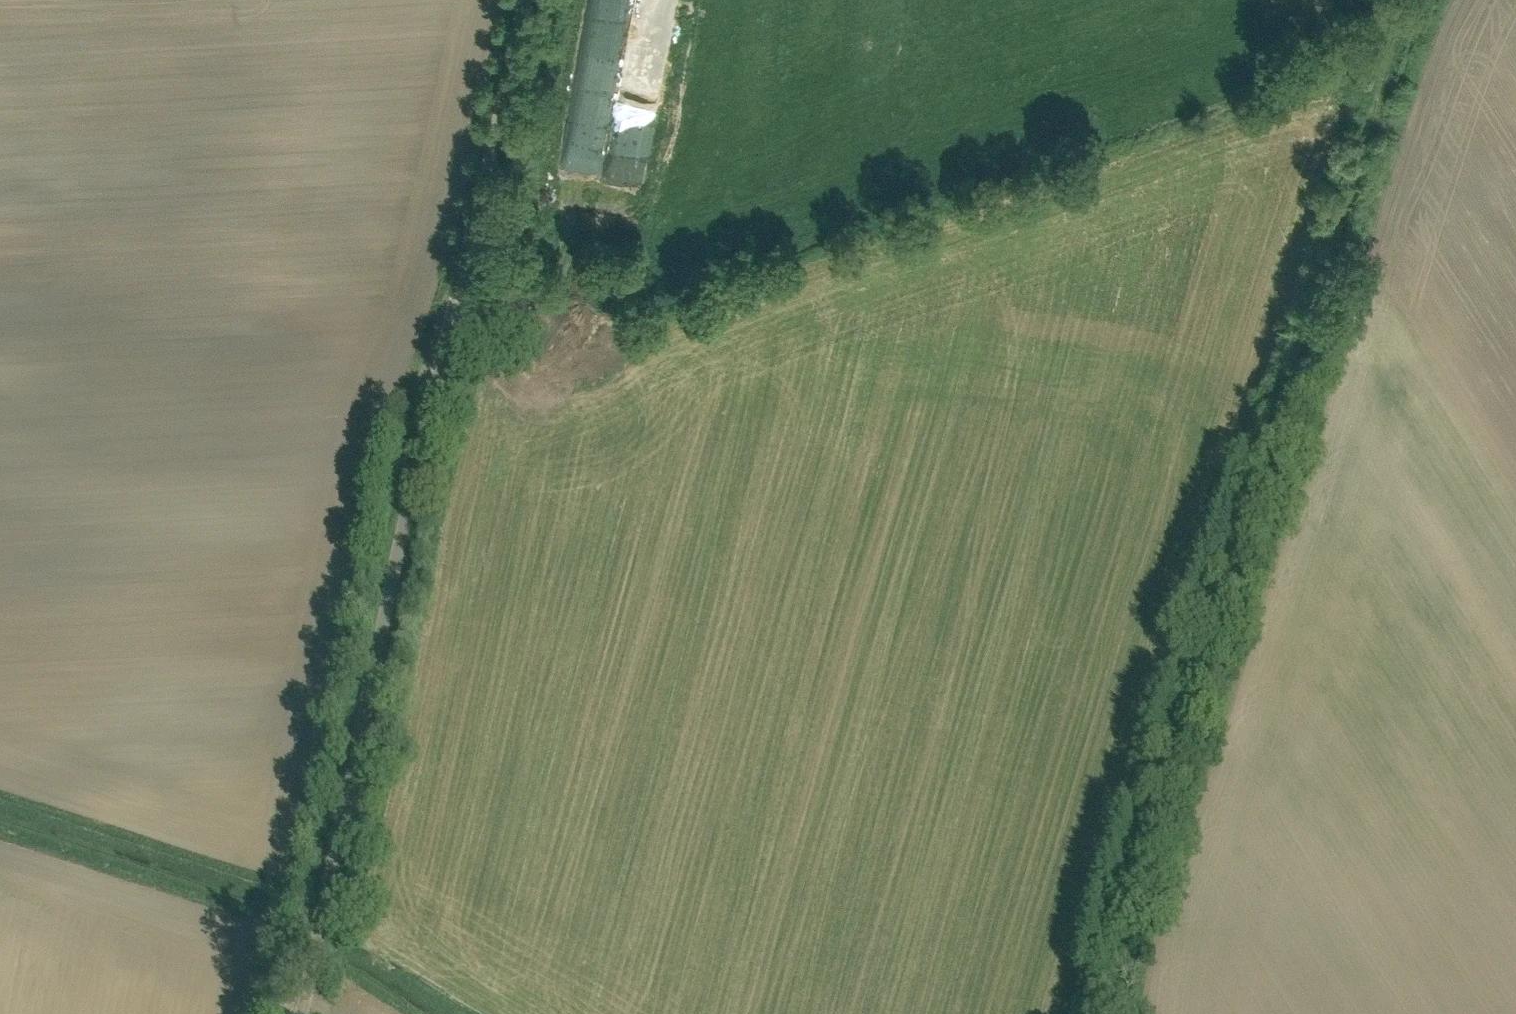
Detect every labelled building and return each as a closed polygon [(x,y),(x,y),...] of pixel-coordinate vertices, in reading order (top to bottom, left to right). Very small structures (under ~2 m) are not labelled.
[(642,185),(653,117),(649,116),(647,128),(639,126),(640,121),(614,117),(633,1),(627,0),(599,0),(572,174),(642,185)]
